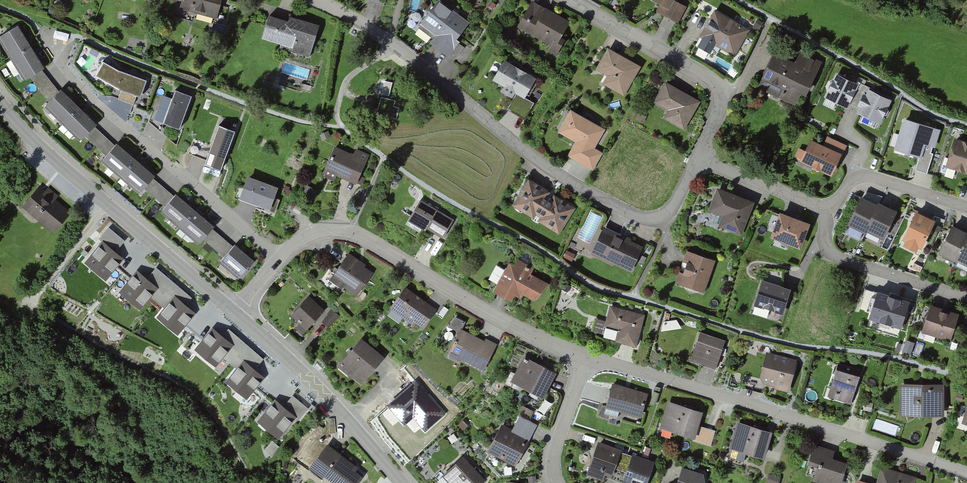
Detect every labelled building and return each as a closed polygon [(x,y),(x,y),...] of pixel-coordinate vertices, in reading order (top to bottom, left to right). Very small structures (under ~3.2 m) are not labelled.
[(180,9),(216,18),(216,17),(226,19),(229,7),(219,4),(220,0),(182,0),(180,9)] [(441,0),(436,0),(420,22),(435,34),(429,42),(448,56),(460,40),(457,37),(469,21),(441,0)] [(659,4),(656,11),(677,21),(685,5),(677,1),(678,0),(649,0),(659,4)] [(570,23),(532,1),(518,27),(556,48),(570,23)] [(750,27),(714,7),(699,34),(702,36),(697,45),(710,52),(715,44),(734,55),(750,27)] [(289,20),(269,14),(262,39),(293,47),(292,51),(312,57),(322,25),(290,16),(289,20)] [(13,55),(31,44),(18,23),(0,34),(0,35),(13,55)] [(44,65),(31,44),(13,55),(26,76),(44,65)] [(640,67),(608,49),(596,70),(607,76),(603,84),(625,95),(640,67)] [(761,75),(762,75),(760,78),(765,90),(794,104),(801,90),(805,92),(821,60),(800,50),(795,60),(774,49),(761,75)] [(536,78),(505,61),(493,81),(517,95),(508,109),(525,118),(534,103),(525,98),(536,78)] [(115,70),(102,63),(95,75),(114,87),(131,94),(139,96),(146,80),(131,76),(115,70)] [(894,100),(836,73),(825,97),(849,108),(851,103),(861,108),(859,114),(883,125),(894,100)] [(701,102),(666,83),(655,104),(667,110),(663,118),(685,130),(701,102)] [(191,93),(175,87),(163,120),(179,126),(191,93)] [(96,125),(61,91),(45,107),(80,141),(96,125)] [(605,130),(571,110),(558,133),(575,142),(567,156),(593,171),(603,153),(595,148),(605,130)] [(904,118),(895,151),(920,158),(917,171),(929,174),(941,128),(904,118)] [(235,129),(219,123),(205,161),(221,167),(235,129)] [(102,132),(92,140),(103,152),(112,144),(102,132)] [(954,137),(945,166),(966,173),(966,141),(954,137)] [(805,151),(798,148),(795,156),(801,158),(799,162),(832,174),(840,154),(843,155),(847,145),(826,138),(824,144),(810,139),(805,151)] [(103,157),(122,173),(136,157),(117,140),(103,157)] [(353,153),(335,145),(329,157),(326,165),(321,174),(334,180),(337,174),(356,182),(369,154),(355,148),(353,153)] [(155,173),(136,157),(122,173),(141,189),(155,173)] [(256,174),(247,194),(274,206),(283,186),(256,174)] [(575,209),(528,180),(512,205),(534,218),(536,215),(541,218),(539,222),(559,235),(575,209)] [(46,189),(39,183),(21,204),(53,231),(71,211),(56,198),(59,195),(48,186),(46,189)] [(755,200),(717,185),(707,210),(722,215),(718,226),(741,234),(755,200)] [(162,207),(181,224),(195,207),(176,191),(162,207)] [(454,218),(420,198),(408,219),(425,229),(427,227),(443,236),(454,218)] [(877,207),(861,198),(847,226),(866,235),(868,231),(884,239),(898,211),(879,202),(877,207)] [(214,224),(195,207),(181,224),(200,240),(214,224)] [(771,234),(802,246),(811,222),(780,210),(771,234)] [(936,222),(917,212),(903,239),(907,241),(905,246),(916,252),(919,248),(922,249),(936,222)] [(614,262),(631,270),(633,267),(633,266),(638,257),(643,245),(603,226),(597,238),(593,247),(593,248),(591,250),(590,253),(614,264),(614,262)] [(952,227),(938,255),(957,264),(959,260),(966,264),(966,234),(952,227)] [(122,256),(103,241),(87,260),(106,276),(122,256)] [(255,258),(235,242),(220,259),(240,275),(255,258)] [(366,263),(349,251),(340,264),(335,271),(329,279),(341,287),(343,285),(356,294),(373,271),(364,265),(366,263)] [(716,261),(687,253),(678,286),(707,294),(716,261)] [(514,265),(509,263),(494,290),(512,300),(514,295),(520,298),(522,294),(539,303),(548,286),(530,276),(534,267),(518,258),(514,265)] [(156,285),(137,269),(121,289),(140,304),(156,285)] [(791,287),(762,278),(758,290),(754,304),(761,306),(764,307),(765,306),(773,308),(772,310),(775,310),(782,313),(787,299),(791,287)] [(437,308),(405,285),(389,306),(413,324),(415,321),(423,327),(437,308)] [(909,299),(877,289),(868,319),(900,329),(909,299)] [(194,309),(175,294),(159,313),(178,329),(194,309)] [(324,310),(308,296),(291,315),(300,323),(296,328),(302,334),(324,310)] [(645,315),(610,307),(606,327),(620,330),(617,341),(638,346),(645,315)] [(959,316),(930,307),(922,332),(951,341),(959,316)] [(338,317),(330,311),(321,323),(328,329),(338,317)] [(232,341),(213,326),(197,345),(216,361),(232,341)] [(484,339),(460,327),(446,355),(459,362),(460,359),(483,370),(497,343),(486,337),(484,339)] [(725,342),(699,333),(690,361),(715,370),(725,342)] [(385,357),(361,339),(338,367),(363,386),(385,357)] [(798,360),(766,351),(758,382),(789,391),(798,360)] [(545,365),(523,355),(511,380),(532,391),(544,396),(556,371),(545,365)] [(263,376),(244,361),(228,380),(247,395),(263,376)] [(860,373),(837,366),(828,395),(851,402),(860,373)] [(416,381),(387,406),(405,426),(413,420),(423,432),(444,414),(416,381)] [(648,392),(612,382),(608,394),(605,405),(605,406),(640,417),(641,416),(644,404),(648,392)] [(944,382),(900,382),(900,414),(944,414),(944,382)] [(295,414),(276,399),(261,419),(279,434),(295,414)] [(702,412),(668,401),(660,427),(694,438),(702,412)] [(511,428),(501,422),(486,450),(515,465),(538,422),(519,412),(511,428)] [(772,432),(737,422),(730,449),(764,458),(772,432)] [(598,439),(586,473),(603,479),(605,473),(612,476),(615,467),(626,471),(625,473),(623,478),(622,480),(629,482),(646,482),(649,474),(654,460),(632,452),(632,454),(621,450),(622,448),(598,439)] [(266,449),(273,454),(279,445),(271,441),(266,449)] [(815,444),(808,463),(818,467),(814,479),(825,482),(841,482),(847,463),(834,459),(836,451),(815,444)] [(327,445),(309,469),(321,478),(323,475),(334,482),(358,482),(362,477),(356,473),(359,468),(327,445)] [(442,475),(449,482),(480,482),(485,478),(463,455),(442,475)] [(917,476),(881,465),(875,482),(915,482),(917,476)] [(682,467),(677,482),(705,482),(703,474),(682,467)] [(769,473),(766,482),(767,482),(778,482),(780,477),(769,473)]
